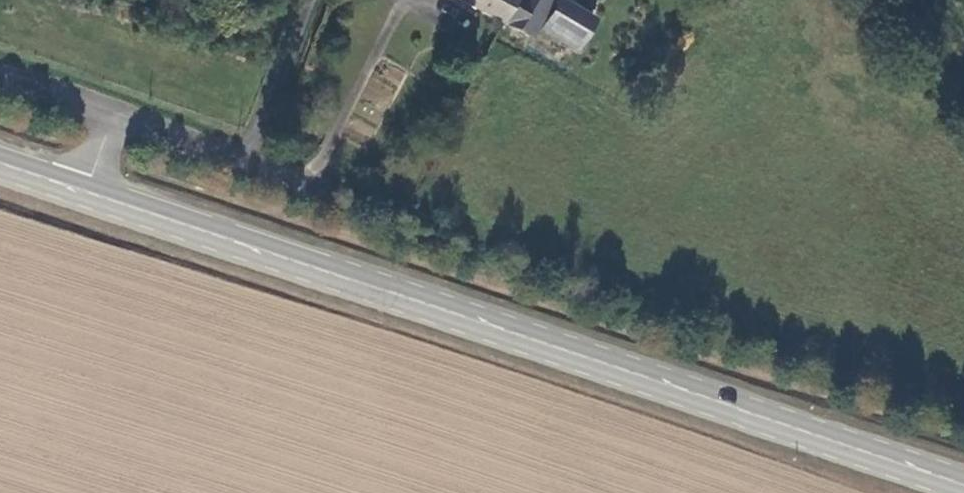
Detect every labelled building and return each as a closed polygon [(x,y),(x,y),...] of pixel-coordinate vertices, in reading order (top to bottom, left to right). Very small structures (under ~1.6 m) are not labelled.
[(496,4),(513,14),(521,0),(487,0),(496,4)] [(513,14),(519,17),(545,32),(550,21),(562,0),(521,0),(513,14)] [(555,23),(592,43),(609,14),(583,0),(568,0),(555,23)] [(555,23),(550,21),(545,32),(585,56),(592,43),(555,23)] [(582,62),(585,56),(545,32),(540,40),(582,62)]
